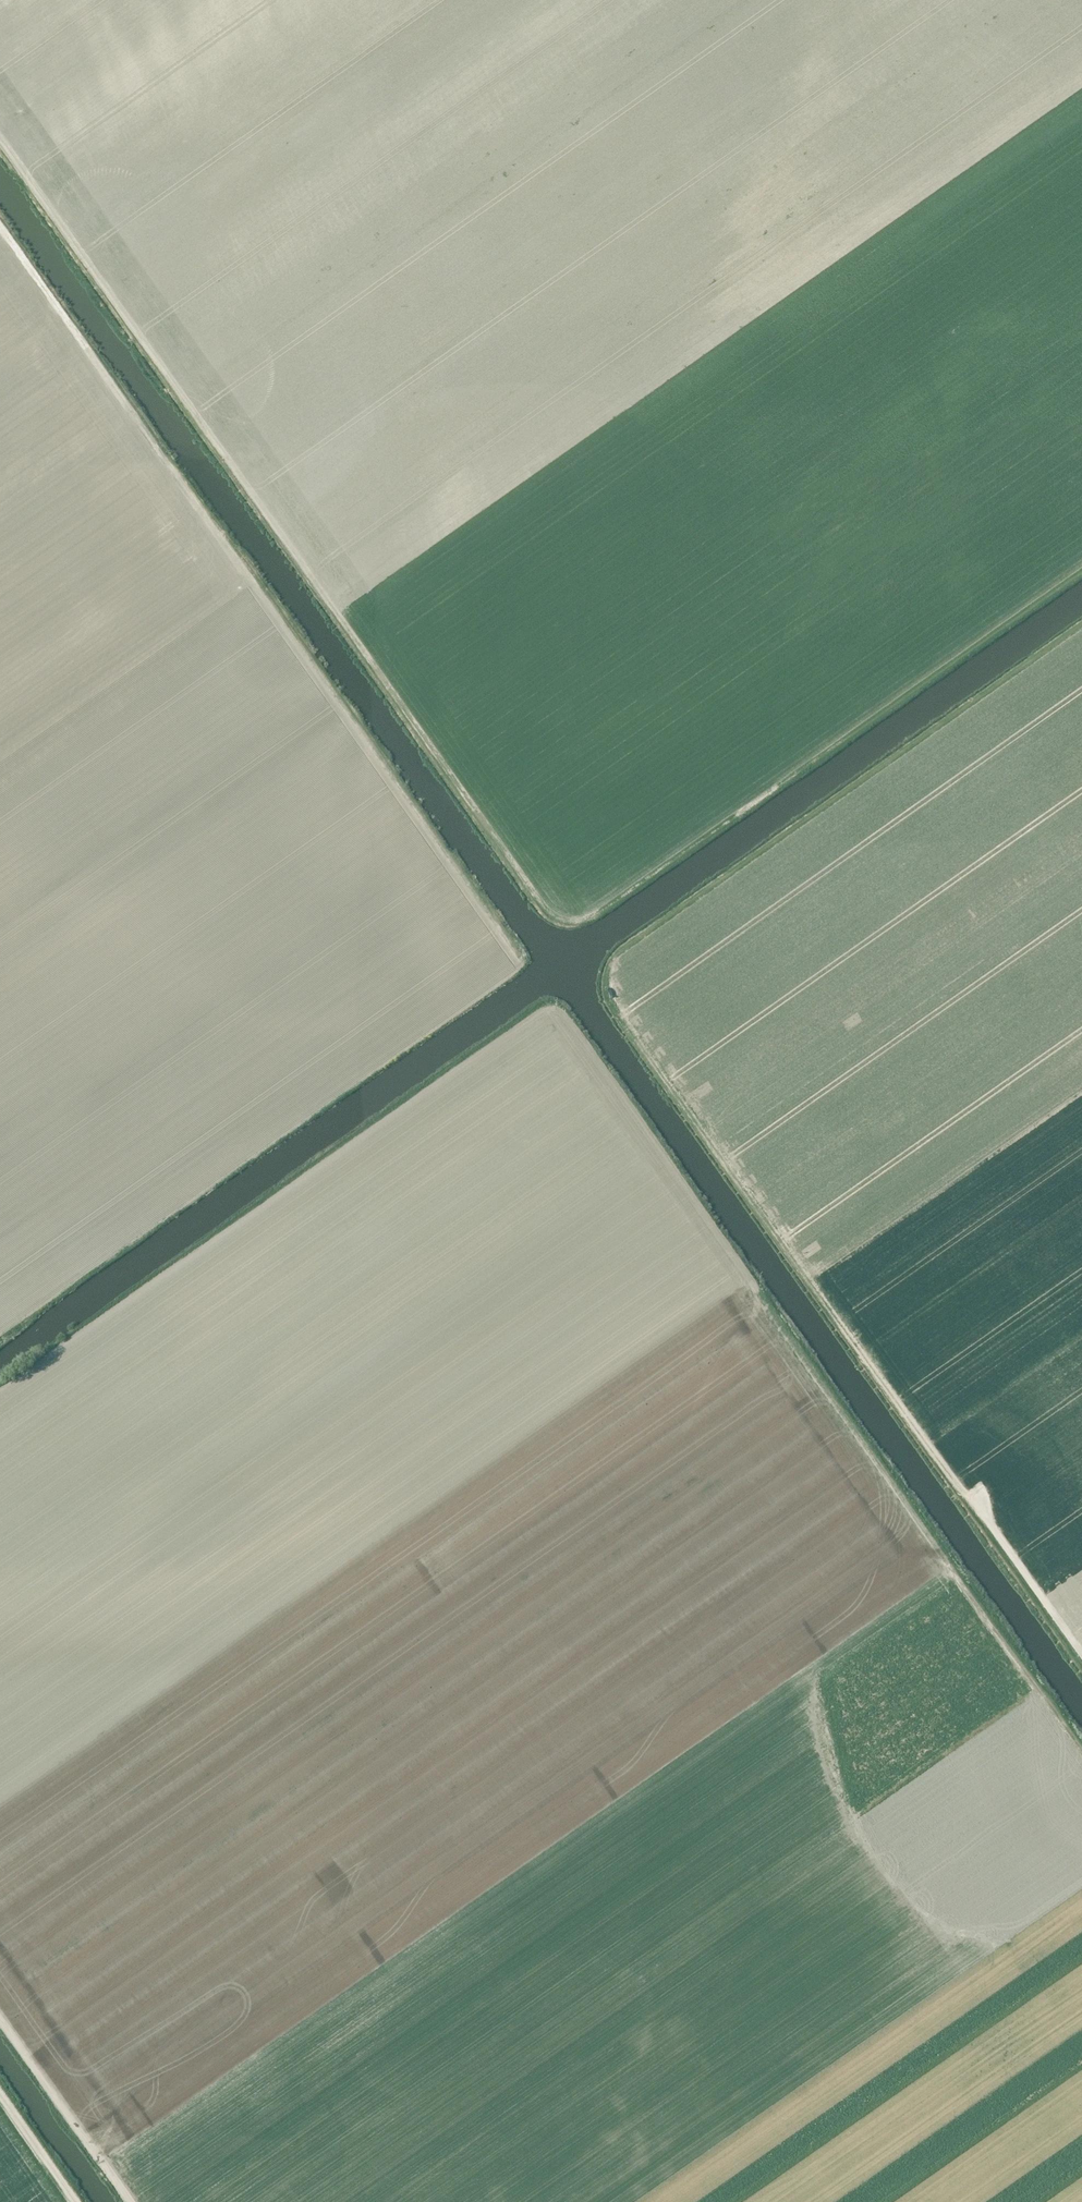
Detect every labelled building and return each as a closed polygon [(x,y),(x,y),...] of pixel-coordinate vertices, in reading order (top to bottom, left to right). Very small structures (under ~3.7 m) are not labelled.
[(68,336),(78,349),(84,345),(74,331),(68,336)]
